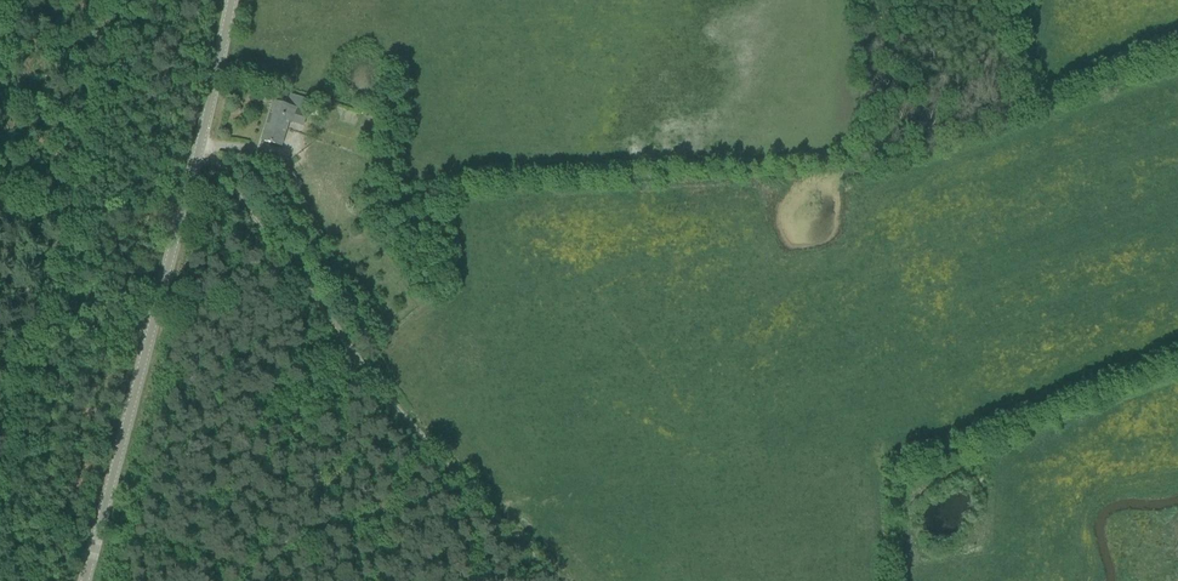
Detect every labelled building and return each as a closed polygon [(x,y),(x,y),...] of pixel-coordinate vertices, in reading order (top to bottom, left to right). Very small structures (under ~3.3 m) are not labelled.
[(262,140),(281,146),(288,121),(292,122),(296,109),(308,113),(311,101),(290,94),(286,106),(273,102),(262,140)]
